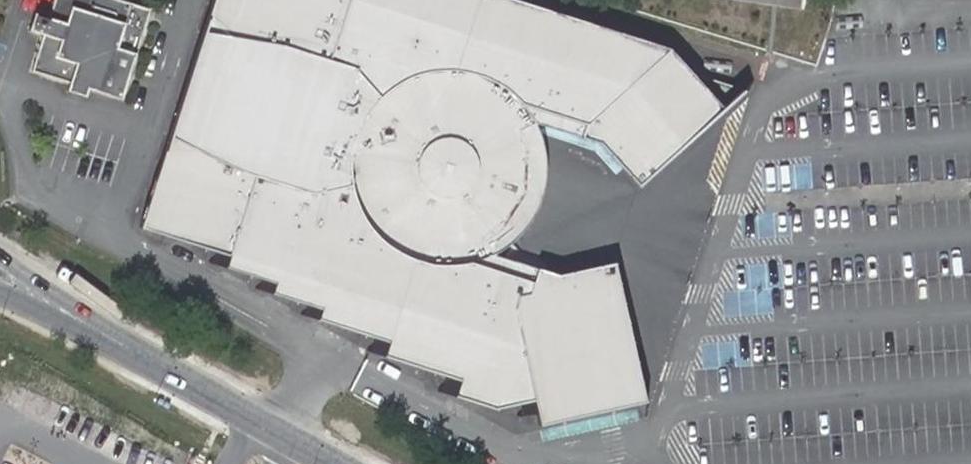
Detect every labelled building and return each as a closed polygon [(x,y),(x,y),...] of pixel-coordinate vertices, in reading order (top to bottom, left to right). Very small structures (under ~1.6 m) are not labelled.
[(51,17),(34,12),(30,23),(28,31),(42,35),(31,71),(69,83),(66,90),(87,96),(90,87),(121,97),(148,11),(113,0),(56,0),(51,17)] [(535,0),(220,0),(149,222),(230,248),(226,256),(221,255),(219,260),(272,276),(270,282),(266,281),(266,285),(318,304),(316,309),(312,308),(309,311),(383,334),(376,349),(457,373),(452,384),(448,382),(447,388),(502,408),(531,402),(532,407),(529,408),(530,411),(544,409),(548,421),(650,401),(620,262),(565,273),(499,250),(504,246),(511,241),(518,236),(526,229),(533,218),(538,208),(541,199),(543,188),(546,178),(545,167),(544,157),(544,145),(539,123),(609,143),(642,182),(753,89),(694,69),(675,45),(535,0)]
